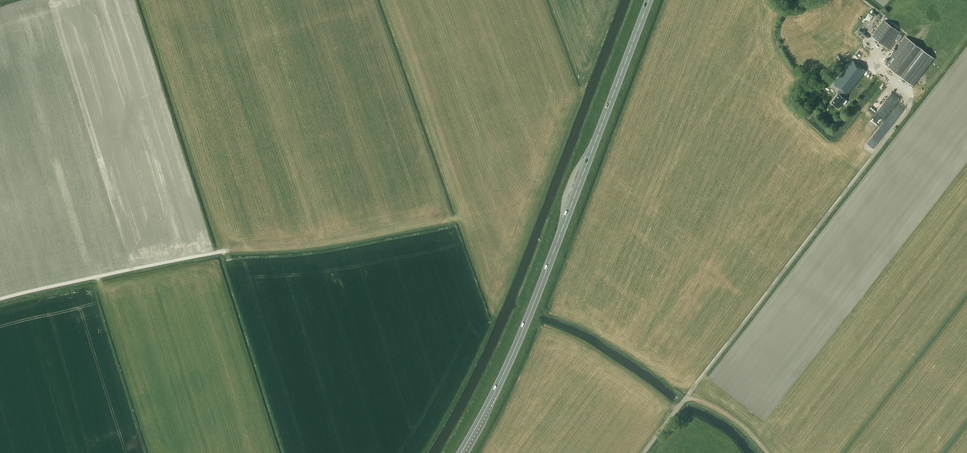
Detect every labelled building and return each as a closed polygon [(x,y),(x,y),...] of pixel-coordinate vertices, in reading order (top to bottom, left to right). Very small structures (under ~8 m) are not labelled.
[(900,32),(885,20),(872,37),(887,48),(900,32)] [(854,30),(845,41),(855,48),(863,38),(854,30)] [(934,58),(905,36),(884,64),(913,86),(934,58)] [(865,70),(852,60),(834,84),(839,88),(837,92),(839,93),(831,103),(839,108),(846,99),(844,97),(846,94),(847,94),(865,70)] [(870,120),(875,125),(879,121),(873,117),(870,120)]
